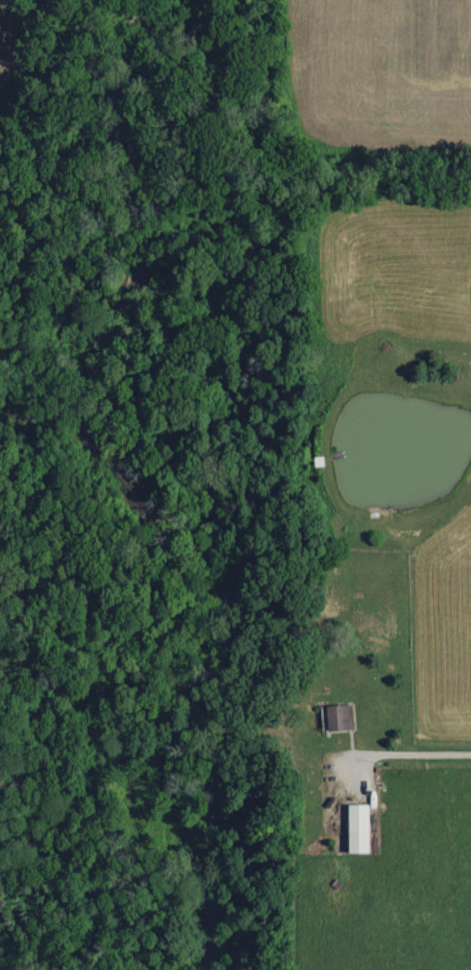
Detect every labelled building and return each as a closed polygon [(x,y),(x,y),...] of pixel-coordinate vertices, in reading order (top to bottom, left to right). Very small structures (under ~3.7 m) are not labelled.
[(329,732),(356,731),(355,706),(328,707),(329,732)] [(351,806),(351,855),(372,855),(371,806),(351,806)]
